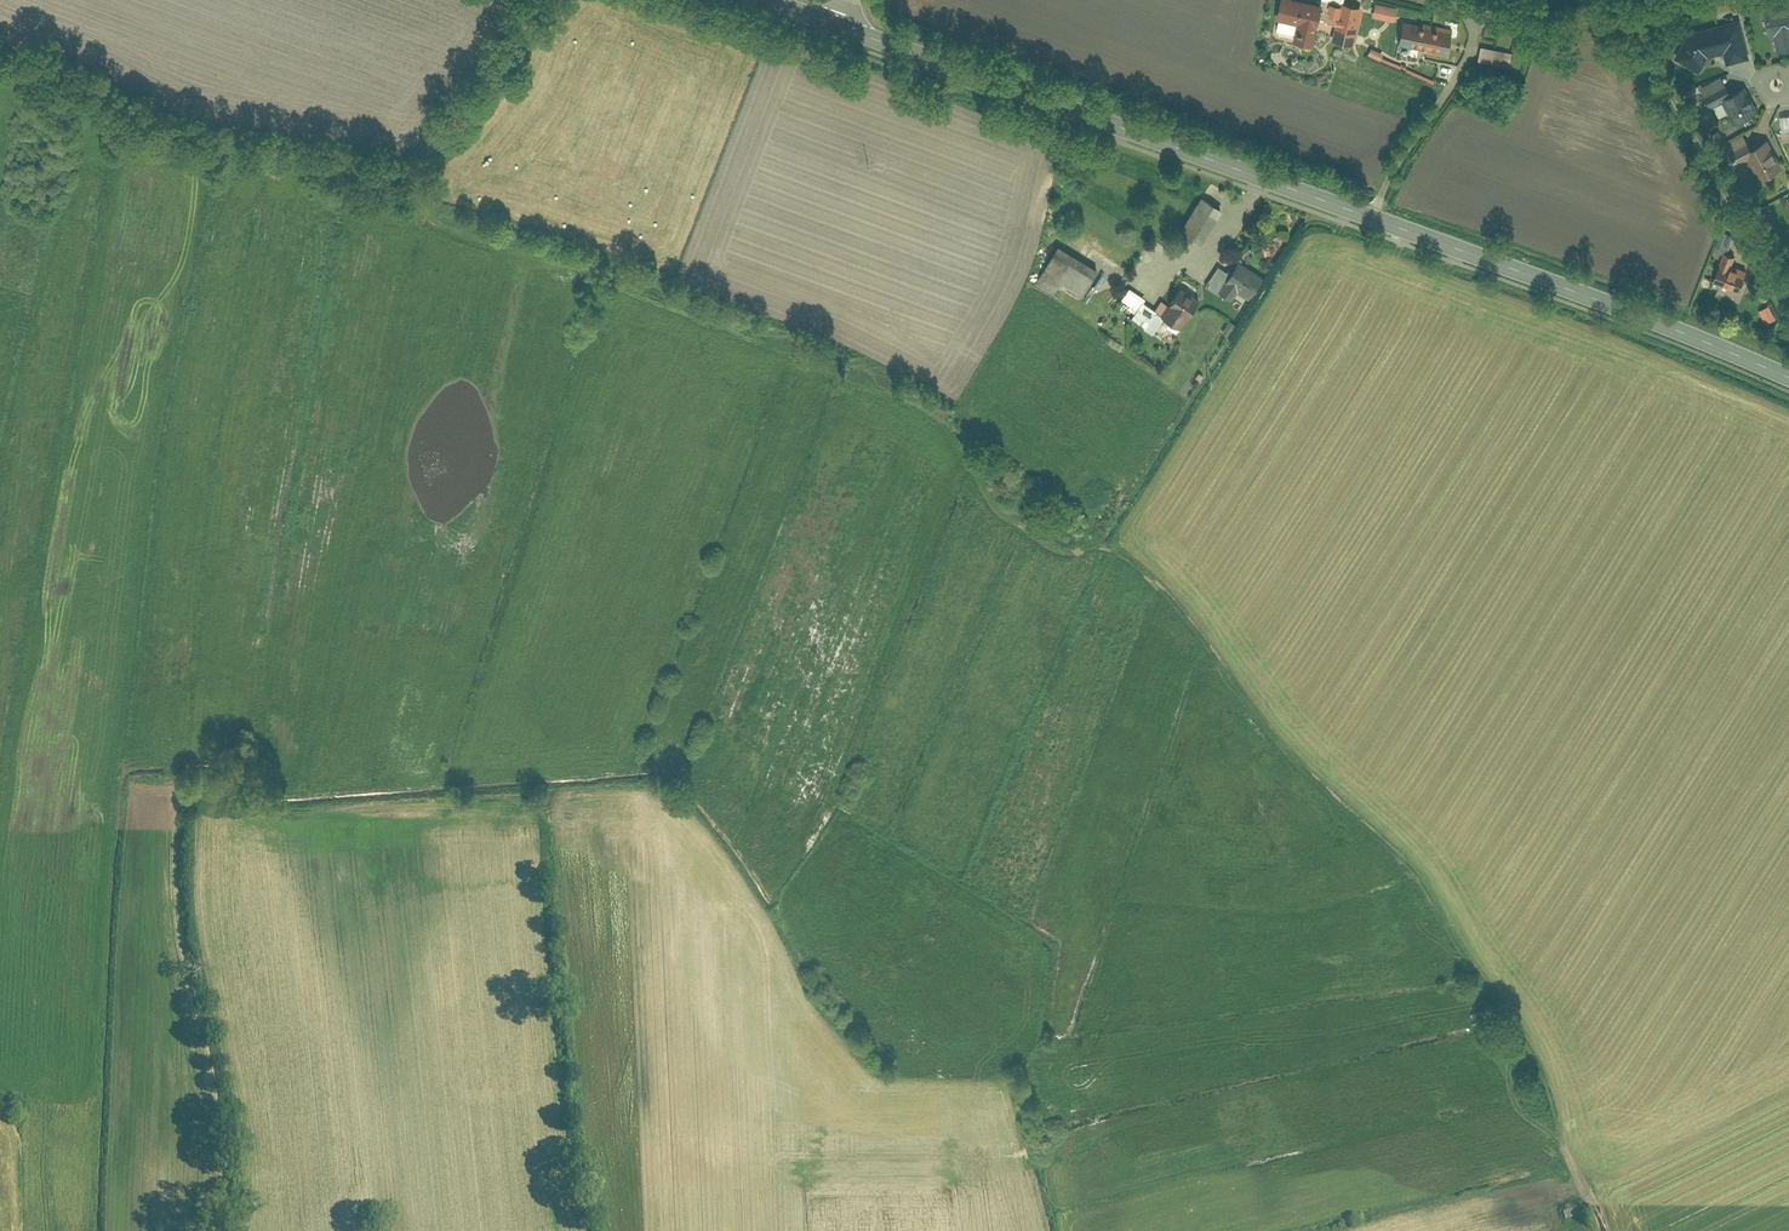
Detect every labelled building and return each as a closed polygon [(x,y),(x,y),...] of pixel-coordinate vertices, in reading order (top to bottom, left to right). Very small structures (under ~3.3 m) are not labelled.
[(1314,0),(1280,0),(1274,28),(1293,32),(1291,39),(1313,44),(1318,21),(1334,24),(1331,38),(1353,42),(1361,4),(1341,0),(1326,0),(1325,2),(1314,0)] [(1374,1),(1372,14),(1393,18),(1396,5),(1374,1)] [(1766,35),(1775,34),(1776,49),(1788,48),(1788,5),(1763,8),(1766,35)] [(1674,56),(1700,69),(1709,55),(1724,49),(1728,61),(1748,54),(1737,16),(1689,27),(1674,56)] [(1403,21),(1398,44),(1446,54),(1451,31),(1403,21)] [(1511,50),(1480,44),(1477,58),(1508,65),(1511,50)] [(1719,91),(1728,87),(1721,73),(1699,82),(1705,97),(1719,91)] [(1745,79),(1728,87),(1719,91),(1731,119),(1758,107),(1745,79)] [(1780,113),(1782,137),(1788,136),(1788,112),(1780,113)] [(1743,146),(1749,143),(1743,132),(1722,142),(1727,154),(1743,146)] [(1782,164),(1766,135),(1749,143),(1743,146),(1758,176),(1782,164)] [(1179,231),(1200,244),(1223,209),(1201,196),(1179,231)] [(1735,234),(1722,229),(1716,244),(1729,249),(1735,234)] [(1043,275),(1083,294),(1097,265),(1058,245),(1043,275)] [(1737,256),(1723,250),(1713,279),(1738,289),(1744,274),(1732,269),(1737,256)] [(1213,271),(1204,286),(1231,302),(1237,292),(1249,299),(1264,275),(1236,258),(1224,277),(1213,271)] [(1180,326),(1200,295),(1181,282),(1167,304),(1161,300),(1156,308),(1142,300),(1137,308),(1130,318),(1151,332),(1162,315),(1180,326)] [(1137,308),(1142,300),(1145,296),(1129,285),(1121,297),(1137,308)] [(1769,304),(1760,309),(1765,320),(1774,316),(1769,304)] [(1563,1213),(1566,1222),(1582,1217),(1579,1208),(1563,1213)]
